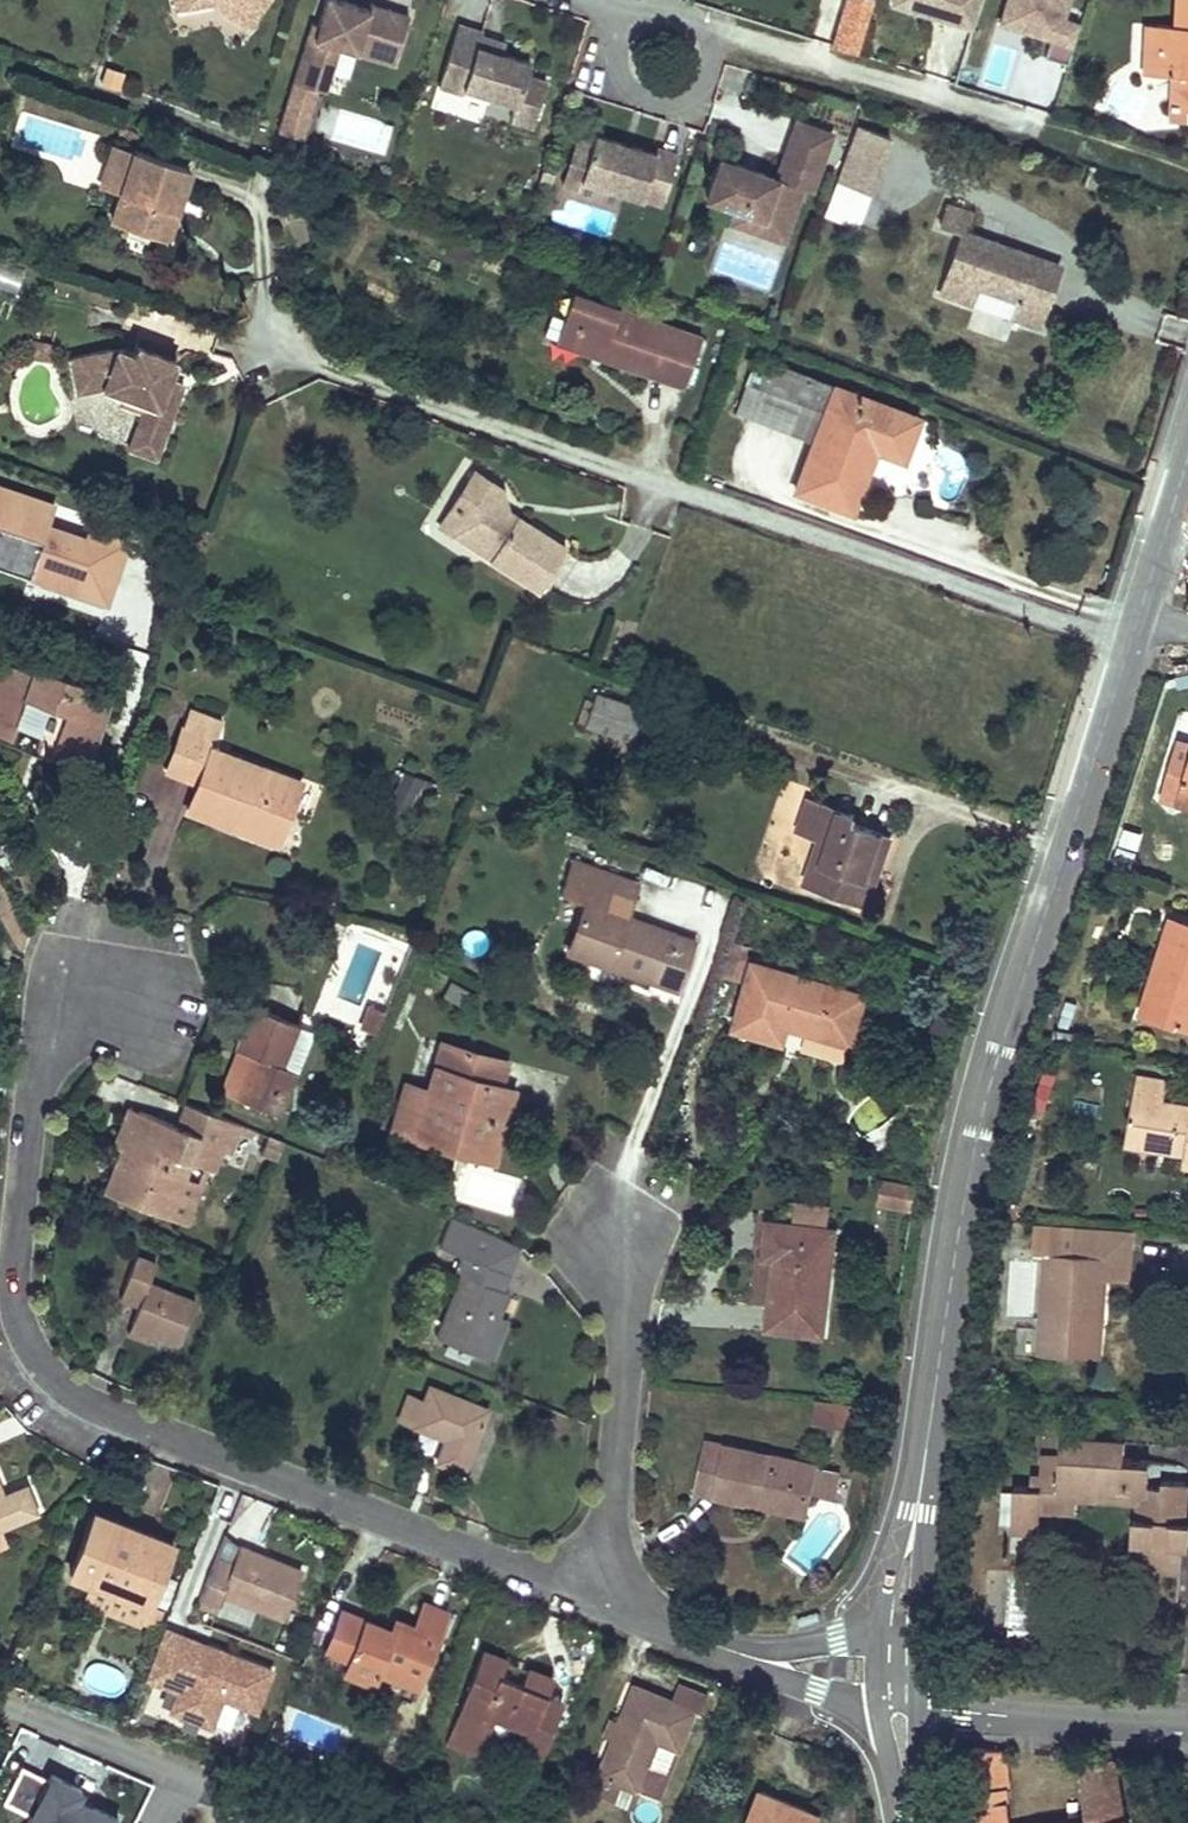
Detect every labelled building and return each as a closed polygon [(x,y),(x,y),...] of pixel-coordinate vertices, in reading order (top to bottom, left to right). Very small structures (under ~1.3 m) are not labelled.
[(227,0),(220,0),(211,2),(247,27),(263,5),(240,9),(227,0)] [(240,9),(263,5),(267,0),(227,0),(240,9)] [(340,0),(326,0),(318,24),(314,37),(307,35),(293,81),(320,89),(325,91),(339,46),(393,63),(408,15),(370,4),(368,9),(340,0)] [(866,0),(849,0),(837,45),(860,51),(874,2),(866,0)] [(894,4),(974,29),(983,0),(896,0),(894,4)] [(1070,0),(1007,0),(1000,24),(1051,40),(1046,57),(1068,64),(1080,25),(1063,20),(1070,0)] [(1175,25),(1145,24),(1144,51),(1156,51),(1155,75),(1172,75),(1186,76),(1185,109),(1187,110),(1187,0),(1175,0),(1175,25)] [(318,24),(311,22),(307,35),(314,37),(318,24)] [(458,22),(438,85),(462,92),(464,86),(516,102),(511,118),(532,125),(546,82),(525,76),(529,63),(499,54),(476,46),(479,38),(482,30),(458,22)] [(502,45),(479,38),(476,46),(499,54),(502,45)] [(1156,51),(1144,51),(1143,74),(1155,75),(1156,51)] [(1185,109),(1186,76),(1172,75),(1170,109),(1185,109)] [(320,89),(293,81),(277,132),(304,141),(320,89)] [(719,159),(705,199),(736,210),(731,224),(757,233),(762,219),(787,228),(801,188),(790,184),(797,167),(817,174),(831,133),(796,121),(775,179),(719,159)] [(875,175),(889,137),(856,125),(843,163),(875,175)] [(591,143),(580,179),(662,205),(678,155),(657,148),(655,154),(594,135),(591,143)] [(591,143),(575,138),(561,183),(578,188),(580,179),(591,143)] [(167,240),(190,169),(114,144),(100,187),(120,194),(111,221),(167,240)] [(869,193),(875,175),(843,163),(836,182),(869,193)] [(817,174),(797,167),(790,184),(801,188),(811,191),(817,174)] [(548,192),(553,175),(542,171),(536,188),(548,192)] [(941,293),(1037,327),(1059,265),(964,233),(971,213),(948,205),(941,226),(962,234),(941,293)] [(762,219),(757,233),(782,242),(787,228),(762,219)] [(684,387),(696,354),(652,339),(658,322),(572,292),(564,318),(575,321),(567,346),(684,387)] [(575,321),(564,318),(555,341),(567,346),(575,321)] [(696,354),(701,337),(658,322),(652,339),(696,354)] [(81,383),(105,378),(125,385),(121,394),(145,402),(140,417),(168,427),(182,388),(168,383),(173,369),(180,351),(140,337),(137,345),(119,339),(73,350),(81,383)] [(50,362),(52,346),(37,343),(33,359),(50,362)] [(918,418),(768,363),(759,390),(824,413),(813,443),(796,491),(852,512),(875,450),(879,437),(907,447),(918,418)] [(168,383),(182,388),(184,383),(173,369),(168,383)] [(759,390),(748,386),(737,416),(813,443),(824,413),(759,390)] [(168,427),(140,417),(131,440),(159,450),(168,427)] [(903,459),(907,447),(879,437),(875,450),(903,459)] [(508,511),(502,490),(474,472),(453,505),(466,514),(452,535),(539,591),(567,548),(508,511)] [(108,599),(129,536),(93,524),(90,534),(49,520),(55,501),(0,483),(0,518),(47,534),(34,574),(108,599)] [(466,514),(453,505),(439,527),(452,535),(466,514)] [(10,741),(16,723),(39,731),(32,749),(86,768),(109,698),(74,686),(77,679),(35,665),(33,671),(10,664),(4,681),(0,679),(0,738),(10,741)] [(586,726),(646,746),(656,714),(596,693),(586,726)] [(300,782),(228,756),(220,777),(203,771),(211,749),(221,723),(188,710),(166,771),(197,783),(187,811),(234,828),(238,816),(282,831),(300,782)] [(228,756),(211,749),(203,771),(220,777),(228,756)] [(1176,803),(1187,807),(1187,765),(1176,803)] [(419,781),(404,775),(393,800),(407,807),(419,781)] [(800,810),(807,787),(785,781),(778,804),(800,810)] [(807,881),(859,900),(870,870),(878,873),(891,838),(854,824),(856,817),(809,800),(798,830),(823,839),(807,881)] [(278,845),(282,831),(238,816),(234,828),(278,845)] [(568,949),(678,990),(696,942),(606,909),(612,893),(633,901),(639,882),(573,858),(560,892),(585,902),(568,949)] [(868,903),(878,873),(870,870),(859,900),(868,903)] [(1171,919),(1142,1012),(1187,1027),(1187,924),(1171,919)] [(753,961),(757,949),(738,943),(728,980),(747,986),(753,961)] [(852,1043),(866,994),(753,961),(747,986),(735,1028),(783,1041),(788,1024),(852,1043)] [(443,996),(460,1005),(468,991),(451,982),(443,996)] [(370,1006),(361,1029),(374,1035),(384,1011),(370,1006)] [(281,1067),(298,1026),(251,1008),(235,1050),(240,1051),(253,1056),(249,1068),(236,1099),(278,1115),(295,1073),(281,1067)] [(406,1084),(391,1132),(413,1138),(417,1123),(476,1141),(471,1156),(493,1161),(505,1121),(490,1116),(499,1086),(506,1062),(441,1043),(427,1091),(406,1084)] [(236,1063),(249,1068),(253,1056),(240,1051),(236,1063)] [(1164,1099),(1168,1080),(1137,1075),(1125,1139),(1185,1149),(1184,1156),(1183,1160),(1187,1160),(1187,1115),(1162,1111),(1164,1099)] [(1030,1111),(1043,1115),(1053,1087),(1041,1083),(1030,1111)] [(514,1090),(499,1086),(490,1116),(505,1121),(514,1090)] [(1164,1099),(1162,1111),(1187,1115),(1187,1103),(1164,1099)] [(254,1130),(187,1102),(178,1126),(138,1110),(124,1147),(105,1194),(185,1225),(201,1183),(181,1176),(188,1161),(213,1170),(222,1148),(232,1152),(239,1133),(252,1137),(254,1130)] [(124,1147),(138,1110),(129,1106),(115,1144),(124,1147)] [(417,1123),(413,1138),(471,1156),(476,1141),(417,1123)] [(261,1153),(277,1159),(283,1142),(268,1136),(261,1153)] [(1124,1146),(1184,1156),(1185,1149),(1125,1139),(1124,1146)] [(881,1180),(878,1203),(913,1208),(917,1185),(881,1180)] [(794,1224),(825,1228),(827,1206),(796,1202),(794,1224)] [(520,1246),(451,1216),(439,1246),(463,1256),(455,1272),(463,1274),(436,1338),(493,1361),(509,1320),(500,1316),(509,1292),(503,1290),(520,1246)] [(823,1333),(834,1228),(825,1228),(794,1224),(767,1222),(765,1245),(776,1246),(775,1258),(768,1327),(823,1333)] [(1094,1314),(1102,1314),(1104,1277),(1128,1279),(1130,1252),(1127,1251),(1128,1232),(1076,1228),(1075,1240),(1071,1240),(1070,1253),(1052,1251),(1052,1253),(1048,1253),(1041,1352),(1092,1357),(1094,1314)] [(1052,1250),(1054,1238),(1038,1237),(1037,1249),(1052,1250)] [(1052,1250),(1052,1251),(1070,1253),(1071,1240),(1054,1238),(1052,1250)] [(776,1246),(765,1245),(764,1257),(775,1258),(776,1246)] [(135,1256),(122,1290),(142,1298),(139,1305),(131,1325),(152,1334),(178,1344),(194,1302),(147,1284),(155,1264),(135,1256)] [(119,1297),(139,1305),(142,1298),(122,1290),(119,1297)] [(1098,1357),(1102,1314),(1094,1314),(1092,1357),(1098,1357)] [(152,1334),(131,1325),(129,1333),(150,1341),(152,1334)] [(463,1473),(488,1409),(429,1386),(424,1401),(413,1427),(446,1439),(436,1463),(463,1473)] [(399,1421),(413,1427),(424,1401),(409,1395),(399,1421)] [(836,1424),(838,1403),(815,1400),(814,1422),(836,1424)] [(854,1425),(856,1404),(838,1403),(836,1424),(854,1425)] [(1181,1563),(1182,1544),(1187,1545),(1187,1521),(1184,1521),(1187,1483),(1163,1481),(1162,1486),(1149,1485),(1150,1464),(1125,1462),(1126,1443),(1062,1438),(1061,1457),(1043,1455),(1041,1475),(1032,1474),(1031,1485),(1015,1484),(1011,1528),(1038,1530),(1040,1509),(1042,1487),(1146,1496),(1144,1518),(1136,1517),(1134,1517),(1132,1540),(1139,1540),(1137,1560),(1181,1563)] [(839,1471),(707,1443),(699,1485),(718,1488),(716,1496),(757,1505),(758,1498),(806,1507),(810,1492),(833,1498),(839,1471)] [(718,1488),(699,1485),(696,1492),(716,1496),(718,1488)] [(37,1512),(27,1487),(4,1496),(0,1487),(0,1527),(37,1512)] [(1138,1502),(1136,1517),(1144,1518),(1146,1496),(1042,1487),(1040,1509),(1069,1511),(1070,1497),(1138,1502)] [(758,1498),(757,1505),(805,1515),(806,1507),(758,1498)] [(149,1604),(172,1543),(94,1513),(70,1574),(90,1582),(83,1601),(141,1623),(149,1604)] [(300,1571),(239,1548),(233,1563),(217,1557),(199,1605),(214,1611),(215,1610),(220,1596),(247,1606),(282,1619),(300,1571)] [(1180,1573),(1181,1563),(1137,1560),(1137,1568),(1180,1573)] [(220,1596),(215,1610),(242,1620),(247,1606),(220,1596)] [(149,1604),(141,1623),(156,1629),(163,1610),(149,1604)] [(416,1689),(446,1613),(424,1604),(415,1627),(396,1620),(391,1631),(342,1612),(326,1652),(349,1661),(345,1673),(373,1684),(377,1673),(416,1689)] [(162,1628),(144,1677),(178,1690),(170,1709),(211,1725),(222,1697),(255,1709),(271,1670),(162,1628)] [(528,1730),(533,1732),(545,1699),(554,1678),(528,1668),(522,1683),(501,1675),(507,1660),(483,1651),(447,1743),(481,1755),(495,1718),(528,1730)] [(681,1685),(674,1702),(697,1711),(703,1713),(709,1697),(681,1685)] [(681,1751),(697,1711),(674,1702),(636,1686),(621,1723),(614,1739),(599,1776),(639,1792),(641,1787),(659,1742),(678,1749),(681,1751)] [(545,1699),(533,1732),(528,1730),(522,1748),(542,1756),(562,1706),(545,1699)] [(621,1723),(613,1720),(606,1737),(614,1739),(621,1723)] [(660,1794),(678,1749),(659,1742),(641,1787),(660,1794)] [(1145,1745),(1144,1759),(1163,1760),(1164,1746),(1145,1745)] [(1006,1749),(973,1747),(976,1802),(979,1822),(1012,1822),(1006,1749)] [(1088,1816),(1125,1811),(1113,1756),(1082,1754),(1088,1816)] [(24,1822),(113,1822),(118,1814),(79,1794),(84,1783),(53,1767),(44,1785),(22,1774),(4,1809),(26,1820),(24,1822)] [(639,1792),(599,1776),(593,1792),(633,1808),(639,1792)] [(821,1815),(761,1792),(749,1822),(817,1822),(821,1815)]
